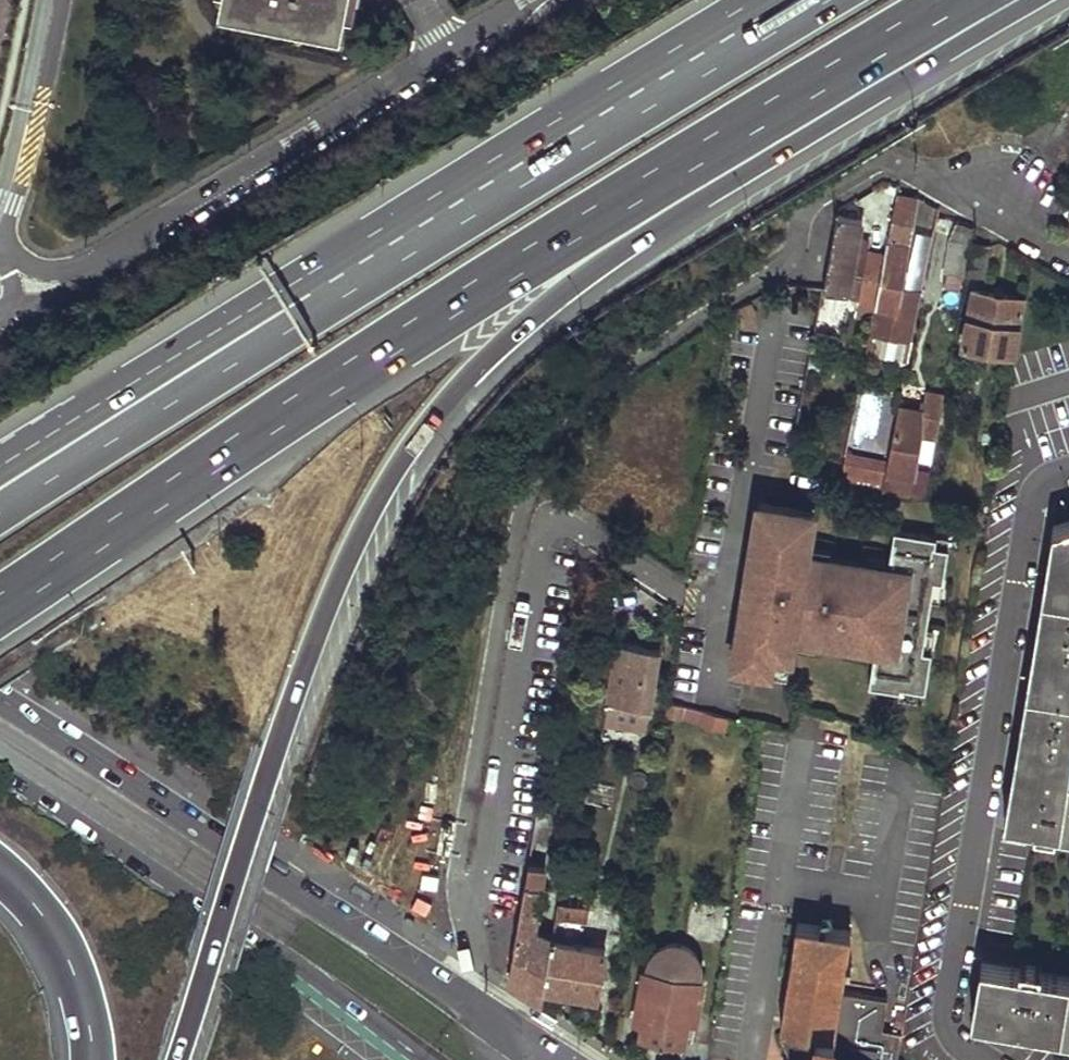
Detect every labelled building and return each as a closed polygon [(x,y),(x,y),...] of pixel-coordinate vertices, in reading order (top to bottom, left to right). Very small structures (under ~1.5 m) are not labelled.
[(228,19),(280,31),(281,21),(297,25),(296,33),(348,43),(357,0),(232,0),(228,19)] [(899,290),(917,197),(899,193),(887,253),(872,327),(913,335),(921,295),(899,290)] [(867,246),(857,244),(863,216),(840,211),(825,287),(859,294),(867,246)] [(952,240),(946,270),(966,274),(974,229),(960,222),(952,240)] [(973,243),(968,274),(985,278),(990,246),(973,243)] [(875,251),(864,305),(875,307),(887,253),(875,251)] [(1023,296),(972,288),(963,343),(1014,351),(1023,296)] [(754,308),(749,298),(731,308),(729,322),(751,325),(754,308)] [(927,406),(900,402),(889,458),(884,485),(910,490),(915,461),(919,462),(923,431),(937,432),(945,391),(929,388),(927,406)] [(884,485),(889,458),(847,451),(842,475),(884,485)] [(796,516),(798,502),(760,496),(752,541),(758,542),(756,557),(750,556),(746,578),(752,579),(749,599),(757,600),(754,616),(740,613),(733,657),(771,664),(774,649),(791,653),(796,626),(808,628),(807,633),(865,642),(865,638),(877,639),(870,681),(901,686),(902,682),(926,686),(933,647),(924,646),(936,575),(944,577),(950,543),(937,540),(938,532),(896,525),(889,566),(878,564),(879,559),(821,550),(820,554),(808,552),(813,519),(796,516)] [(1055,525),(1020,730),(1010,787),(1006,815),(1068,827),(1068,770),(1068,762),(1068,521),(1055,525)] [(758,542),(752,541),(750,556),(756,557),(758,542)] [(752,579),(746,578),(740,613),(754,616),(757,600),(749,599),(752,579)] [(662,647),(618,640),(608,699),(652,706),(662,647)] [(791,653),(774,649),(771,664),(789,666),(791,653)] [(725,716),(703,710),(700,722),(723,728),(725,716)] [(542,865),(527,864),(516,936),(512,955),(509,978),(540,999),(543,982),(551,937),(551,934),(533,927),(542,865)] [(585,903),(557,898),(553,928),(581,933),(585,903)] [(799,918),(782,1017),(796,1045),(793,1059),(897,1059),(903,1026),(892,1023),(889,1042),(881,1040),(884,1022),(884,1021),(889,994),(841,985),(845,959),(851,959),(852,951),(847,951),(852,926),(799,918)] [(603,947),(551,937),(543,982),(595,992),(603,947)] [(645,969),(641,968),(633,1019),(642,1020),(640,1034),(652,1035),(671,1039),(681,1040),(684,1018),(686,1007),(696,1008),(701,980),(696,979),(697,975),(698,967),(696,959),(690,950),(683,945),(677,943),(671,943),(664,944),(657,947),(650,953),(646,960),(645,969)] [(979,957),(971,1012),(1068,1030),(1068,973),(979,957)] [(696,1008),(686,1007),(684,1018),(694,1019),(696,1008)] [(892,1023),(884,1022),(881,1040),(889,1042),(892,1023)] [(671,1039),(652,1035),(651,1042),(670,1046),(671,1039)]
